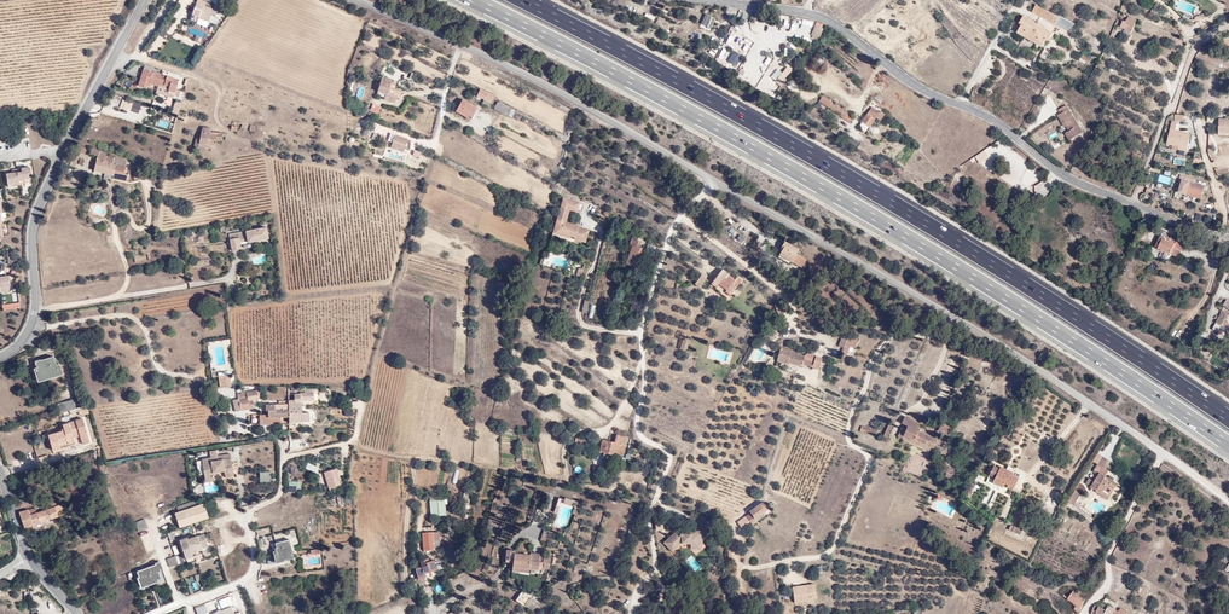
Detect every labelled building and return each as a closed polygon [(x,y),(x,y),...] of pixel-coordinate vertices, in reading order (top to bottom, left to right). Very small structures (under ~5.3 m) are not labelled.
[(195,13),(203,16),(203,18),(212,21),(214,15),(211,14),(213,6),(206,4),(207,0),(199,0),(195,13)] [(1057,21),(1033,8),(1032,9),(1029,15),(1053,28),(1057,21)] [(202,22),(203,18),(203,16),(195,13),(193,19),(202,22)] [(646,13),(644,17),(653,21),(655,17),(646,13)] [(709,30),(714,19),(703,16),(699,26),(709,30)] [(1122,27),(1125,28),(1132,31),(1134,26),(1133,25),(1135,22),(1126,18),(1125,22),(1124,22),(1122,27)] [(1057,20),(1057,21),(1053,28),(1067,35),(1071,27),(1057,20)] [(1044,46),(1048,47),(1052,38),(1021,22),(1017,31),(1022,34),(1018,41),(1040,53),(1044,46)] [(757,23),(754,30),(762,34),(765,26),(757,23)] [(812,34),(818,37),(822,27),(816,24),(812,34)] [(796,37),(807,41),(810,33),(799,29),(796,37)] [(737,66),(742,54),(732,50),(728,62),(737,66)] [(746,59),(738,74),(747,79),(754,64),(746,59)] [(183,96),(184,89),(179,88),(181,79),(154,71),(154,68),(146,66),(141,86),(146,88),(147,86),(151,87),(152,84),(159,86),(166,87),(166,90),(168,91),(168,93),(183,96)] [(780,71),(774,79),(781,84),(785,79),(783,77),(790,69),(785,66),(780,71)] [(769,76),(774,79),(780,71),(776,68),(769,76)] [(754,70),(748,82),(756,86),(762,74),(754,70)] [(402,99),(404,93),(397,90),(399,85),(381,79),(380,84),(376,83),(375,87),(379,88),(378,90),(385,93),(385,90),(391,92),(390,95),(399,98),(402,99)] [(763,83),(760,88),(767,93),(771,88),(763,83)] [(480,96),(493,103),(497,96),(484,89),(480,96)] [(399,98),(390,95),(386,93),(385,99),(397,103),(399,98)] [(854,115),(836,104),(822,94),(818,100),(850,121),(854,115)] [(884,99),(877,94),(874,98),(880,103),(884,99)] [(119,97),(116,106),(138,114),(141,105),(119,97)] [(464,100),(458,112),(472,120),(479,108),(464,100)] [(499,102),(496,109),(506,116),(510,109),(499,102)] [(372,103),(369,111),(376,113),(378,114),(381,106),(372,103)] [(1072,138),(1083,131),(1065,104),(1058,109),(1060,113),(1057,115),(1065,125),(1066,124),(1068,123),(1070,126),(1071,128),(1067,131),(1072,138)] [(879,112),(872,107),(860,121),(868,127),(874,118),(878,121),(884,113),(879,111),(879,112)] [(1219,118),(1218,131),(1228,132),(1228,119),(1219,118)] [(244,129),(246,124),(235,121),(233,130),(239,132),(240,129),(244,129)] [(1169,144),(1174,145),(1174,144),(1180,145),(1179,149),(1189,151),(1192,134),(1177,130),(1179,123),(1173,122),(1169,144)] [(196,149),(200,149),(200,144),(216,144),(216,140),(224,140),(224,139),(224,134),(211,133),(211,128),(202,128),(202,136),(197,137),(196,149)] [(404,154),(409,140),(395,136),(390,148),(404,154)] [(107,152),(92,147),(90,153),(98,155),(95,168),(115,175),(114,178),(127,182),(128,168),(125,167),(127,161),(106,154),(107,152)] [(21,171),(16,172),(17,181),(30,179),(28,167),(20,168),(21,171)] [(7,184),(17,182),(17,181),(16,172),(15,169),(11,170),(11,173),(5,174),(7,184)] [(1195,183),(1196,179),(1182,175),(1181,180),(1184,181),(1180,192),(1202,199),(1206,186),(1195,183)] [(586,242),(590,231),(580,228),(580,226),(567,222),(571,209),(579,211),(581,203),(565,198),(555,231),(572,236),(577,237),(576,239),(586,242)] [(1197,213),(1195,220),(1201,222),(1204,215),(1197,213)] [(270,239),(268,228),(231,234),(234,250),(242,249),(241,242),(240,238),(249,236),(250,241),(250,242),(270,239)] [(1171,254),(1177,257),(1181,247),(1179,246),(1181,241),(1164,233),(1162,237),(1159,236),(1156,244),(1171,254)] [(791,256),(801,264),(806,257),(796,250),(799,246),(786,236),(780,243),(783,245),(780,249),(791,257),(791,256)] [(632,244),(634,244),(642,248),(643,242),(634,238),(632,244)] [(642,248),(634,244),(631,257),(642,261),(646,250),(642,248)] [(1154,247),(1171,254),(1156,244),(1154,247)] [(788,261),(791,257),(780,249),(778,252),(788,261)] [(642,263),(642,261),(631,257),(627,267),(639,271),(642,263)] [(726,291),(731,295),(743,280),(737,277),(735,280),(726,273),(727,271),(723,269),(712,284),(718,288),(720,285),(727,289),(726,291)] [(0,273),(0,286),(10,284),(8,273),(3,274),(3,273),(0,273)] [(696,284),(702,288),(706,281),(700,277),(696,284)] [(785,304),(777,308),(779,314),(788,310),(785,304)] [(1223,308),(1221,310),(1222,311),(1213,328),(1219,330),(1221,327),(1226,330),(1225,331),(1228,333),(1228,327),(1228,326),(1228,325),(1228,324),(1228,321),(1224,319),(1227,314),(1225,312),(1226,310),(1223,308)] [(747,321),(758,329),(760,326),(749,318),(747,321)] [(1191,344),(1201,325),(1193,321),(1183,339),(1191,344)] [(858,341),(859,336),(855,335),(854,337),(845,333),(841,345),(845,346),(843,351),(849,353),(851,348),(854,340),(858,341)] [(686,338),(683,338),(680,348),(686,348),(689,341),(686,338)] [(790,365),(791,362),(805,366),(806,364),(815,366),(817,362),(807,358),(807,357),(794,352),(795,350),(784,347),(779,361),(790,365)] [(718,351),(717,359),(724,361),(725,353),(718,351)] [(38,369),(40,379),(65,373),(62,358),(58,359),(58,356),(44,359),(44,357),(39,358),(41,368),(38,369)] [(219,377),(220,388),(222,388),(229,387),(227,376),(219,377)] [(246,393),(248,398),(239,400),(242,412),(254,409),(253,402),(259,400),(259,398),(261,397),(260,390),(246,393)] [(289,404),(290,417),(290,421),(303,421),(303,420),(311,420),(311,412),(303,413),(302,401),(315,400),(315,392),(301,393),(301,394),(295,394),(296,403),(289,404)] [(58,403),(60,413),(70,410),(74,409),(72,399),(58,403)] [(281,418),(290,417),(289,404),(289,400),(280,400),(280,404),(267,405),(267,410),(269,410),(269,414),(261,415),(261,425),(282,424),(281,418)] [(74,409),(70,410),(71,413),(79,411),(80,415),(82,414),(82,415),(90,413),(88,406),(74,409)] [(353,416),(354,409),(345,408),(344,415),(353,416)] [(902,438),(904,434),(913,439),(917,431),(921,424),(906,416),(902,423),(904,424),(898,436),(902,438)] [(57,449),(78,443),(75,435),(82,433),(77,420),(65,424),(66,427),(58,429),(59,433),(51,435),(57,449)] [(882,435),(886,437),(891,424),(887,423),(882,435)] [(943,423),(940,427),(950,432),(950,431),(946,429),(948,426),(943,423)] [(876,435),(877,430),(864,426),(863,430),(876,435)] [(948,436),(950,432),(940,427),(938,431),(948,436)] [(934,439),(929,437),(917,431),(913,439),(925,445),(930,447),(934,439)] [(901,439),(923,450),(925,445),(913,439),(904,434),(902,438),(901,439)] [(614,455),(616,452),(624,454),(629,438),(618,435),(615,442),(604,439),(600,451),(605,453),(603,458),(613,461),(614,455)] [(230,463),(230,455),(218,457),(218,461),(211,462),(210,459),(201,460),(205,482),(213,480),(212,473),(224,471),(225,478),(233,477),(230,463)] [(1101,494),(1110,499),(1119,486),(1107,478),(1116,464),(1103,457),(1094,471),(1100,475),(1095,482),(1092,488),(1101,494)] [(306,463),(305,470),(317,472),(318,466),(306,463)] [(951,476),(954,470),(946,466),(943,473),(946,474),(947,474),(951,476)] [(1018,478),(1012,475),(1013,473),(1001,467),(999,469),(994,467),(988,479),(993,482),(994,480),(1005,484),(1004,487),(1012,491),(1018,478)] [(328,490),(341,486),(336,469),(323,473),(328,490)] [(259,473),(260,482),(271,482),(270,472),(259,473)] [(1087,484),(1092,488),(1095,482),(1090,479),(1087,484)] [(1003,488),(1004,487),(1005,484),(994,480),(993,482),(993,483),(1003,488)] [(296,493),(296,489),(301,489),(301,481),(288,481),(288,493),(296,493)] [(1082,498),(1077,495),(1071,505),(1076,508),(1082,498)] [(175,515),(180,529),(209,518),(200,497),(175,507),(178,514),(175,515)] [(429,500),(430,517),(446,517),(446,499),(429,500)] [(559,499),(552,522),(564,526),(570,509),(562,506),(564,500),(559,499)] [(757,521),(755,518),(767,509),(762,501),(748,510),(750,512),(746,515),(752,524),(757,521)] [(36,507),(20,512),(25,527),(62,515),(61,511),(57,512),(57,510),(62,509),(61,504),(37,511),(36,507)] [(139,521),(132,524),(135,532),(142,530),(139,521)] [(1019,529),(1015,527),(1013,533),(1022,536),(1027,522),(1022,521),(1019,529)] [(677,529),(664,542),(673,551),(681,543),(690,543),(696,549),(702,543),(703,530),(695,530),(695,534),(689,534),(681,533),(677,529)] [(424,531),(425,549),(442,548),(440,530),(425,531),(424,531)] [(546,530),(542,540),(550,543),(554,532),(546,530)] [(188,561),(195,558),(193,555),(203,551),(209,548),(205,536),(199,539),(199,538),(189,541),(188,540),(181,542),(188,561)] [(272,544),(277,561),(294,556),(293,551),(294,551),(290,538),(272,544)] [(514,554),(515,550),(507,550),(506,560),(514,561),(514,554)] [(514,554),(514,561),(513,563),(513,567),(529,569),(538,570),(539,563),(540,556),(530,556),(514,554)] [(165,560),(169,569),(177,566),(174,557),(165,560)] [(419,579),(421,588),(429,584),(426,577),(428,576),(426,573),(438,569),(435,559),(431,560),(430,558),(422,560),(423,565),(417,567),(420,579),(419,579)] [(154,573),(153,570),(158,568),(156,563),(135,571),(139,582),(143,581),(145,584),(158,579),(156,573),(154,573)] [(802,599),(803,600),(817,598),(815,583),(792,587),(794,600),(802,599)] [(523,606),(531,596),(523,590),(515,601),(523,606)] [(1085,600),(1082,598),(1084,595),(1079,593),(1078,595),(1073,592),(1069,600),(1076,605),(1074,609),(1078,612),(1085,600)] [(220,601),(223,609),(233,605),(230,597),(220,601)] [(206,604),(197,607),(200,613),(203,613),(209,611),(206,604)] [(1119,608),(1116,612),(1108,608),(1109,606),(1103,604),(1100,608),(1095,606),(1091,613),(1128,613),(1129,613),(1119,608)]
